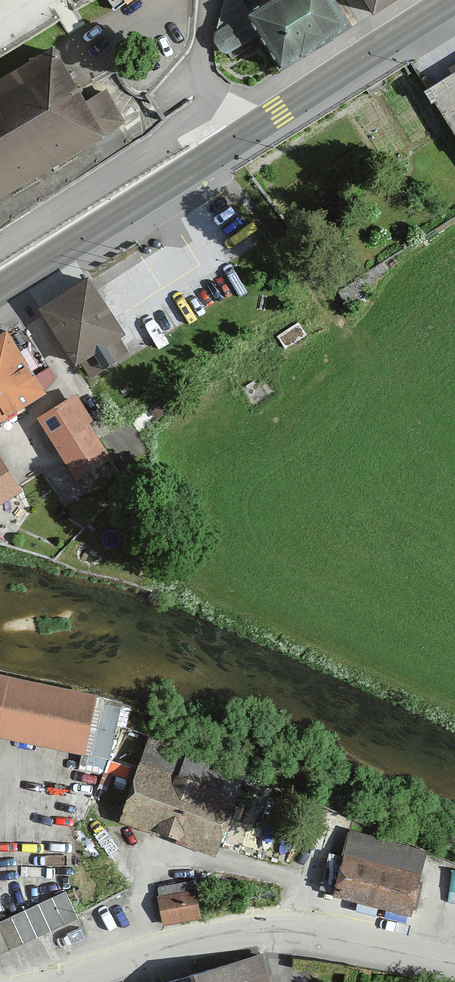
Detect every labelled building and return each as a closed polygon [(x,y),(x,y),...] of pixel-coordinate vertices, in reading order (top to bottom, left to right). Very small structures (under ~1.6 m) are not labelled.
[(327,0),(271,0),(211,37),(224,57),(253,38),(273,69),(343,25),(327,0)] [(367,14),(388,0),(358,0),(367,14)] [(49,53),(0,79),(0,186),(94,136),(49,53)] [(427,91),(454,136),(454,74),(427,91)] [(87,280),(36,312),(70,365),(77,361),(88,378),(127,354),(116,336),(121,333),(87,280)] [(4,332),(0,335),(0,416),(40,391),(4,332)] [(106,457),(68,397),(35,418),(73,478),(106,457)] [(14,490),(0,466),(0,498),(14,490)] [(0,682),(0,739),(88,754),(97,699),(0,682)] [(244,768),(149,734),(119,819),(214,853),(244,768)] [(430,848),(344,829),(330,892),(416,911),(430,848)] [(195,885),(159,892),(164,923),(201,916),(195,885)] [(66,888),(0,921),(0,955),(79,915),(66,888)] [(174,981),(269,981),(262,957),(174,981)]
